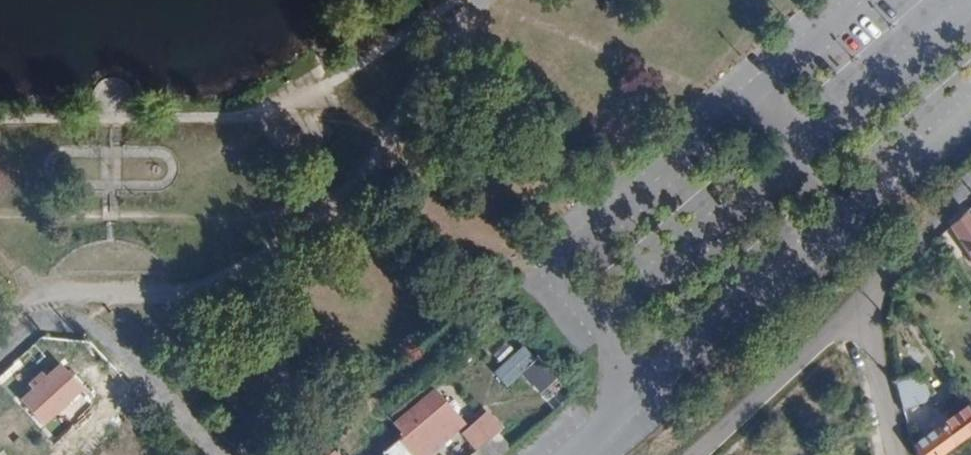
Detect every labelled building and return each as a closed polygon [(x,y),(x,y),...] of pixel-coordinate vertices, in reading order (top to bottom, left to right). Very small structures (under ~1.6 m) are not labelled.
[(950,227),(970,259),(970,219),(966,212),(950,227)] [(540,393),(556,378),(536,357),(520,372),(540,393)] [(48,378),(36,389),(23,402),(45,424),(83,389),(61,366),(48,378)] [(31,385),(36,389),(48,378),(43,373),(31,385)] [(896,380),(903,410),(926,401),(929,394),(922,375),(918,373),(896,380)] [(404,435),(398,440),(408,452),(418,444),(419,445),(444,423),(455,414),(444,401),(428,415),(418,403),(394,424),(404,435)] [(953,448),(970,434),(970,405),(970,404),(939,428),(953,448)] [(463,425),(455,414),(444,423),(454,434),(463,425)] [(487,442),(498,433),(482,414),(460,433),(475,449),(485,440),(487,442)] [(918,454),(943,454),(953,448),(939,428),(913,447),(918,454)] [(498,454),(501,454),(510,447),(498,433),(487,442),(498,454)] [(383,454),(387,450),(380,440),(370,447),(377,454),(384,454),(383,454)] [(408,452),(398,440),(387,450),(383,454),(384,454),(405,454),(408,452)] [(487,442),(485,440),(475,449),(469,454),(472,454),(487,442)] [(487,442),(472,454),(498,454),(487,442)]
